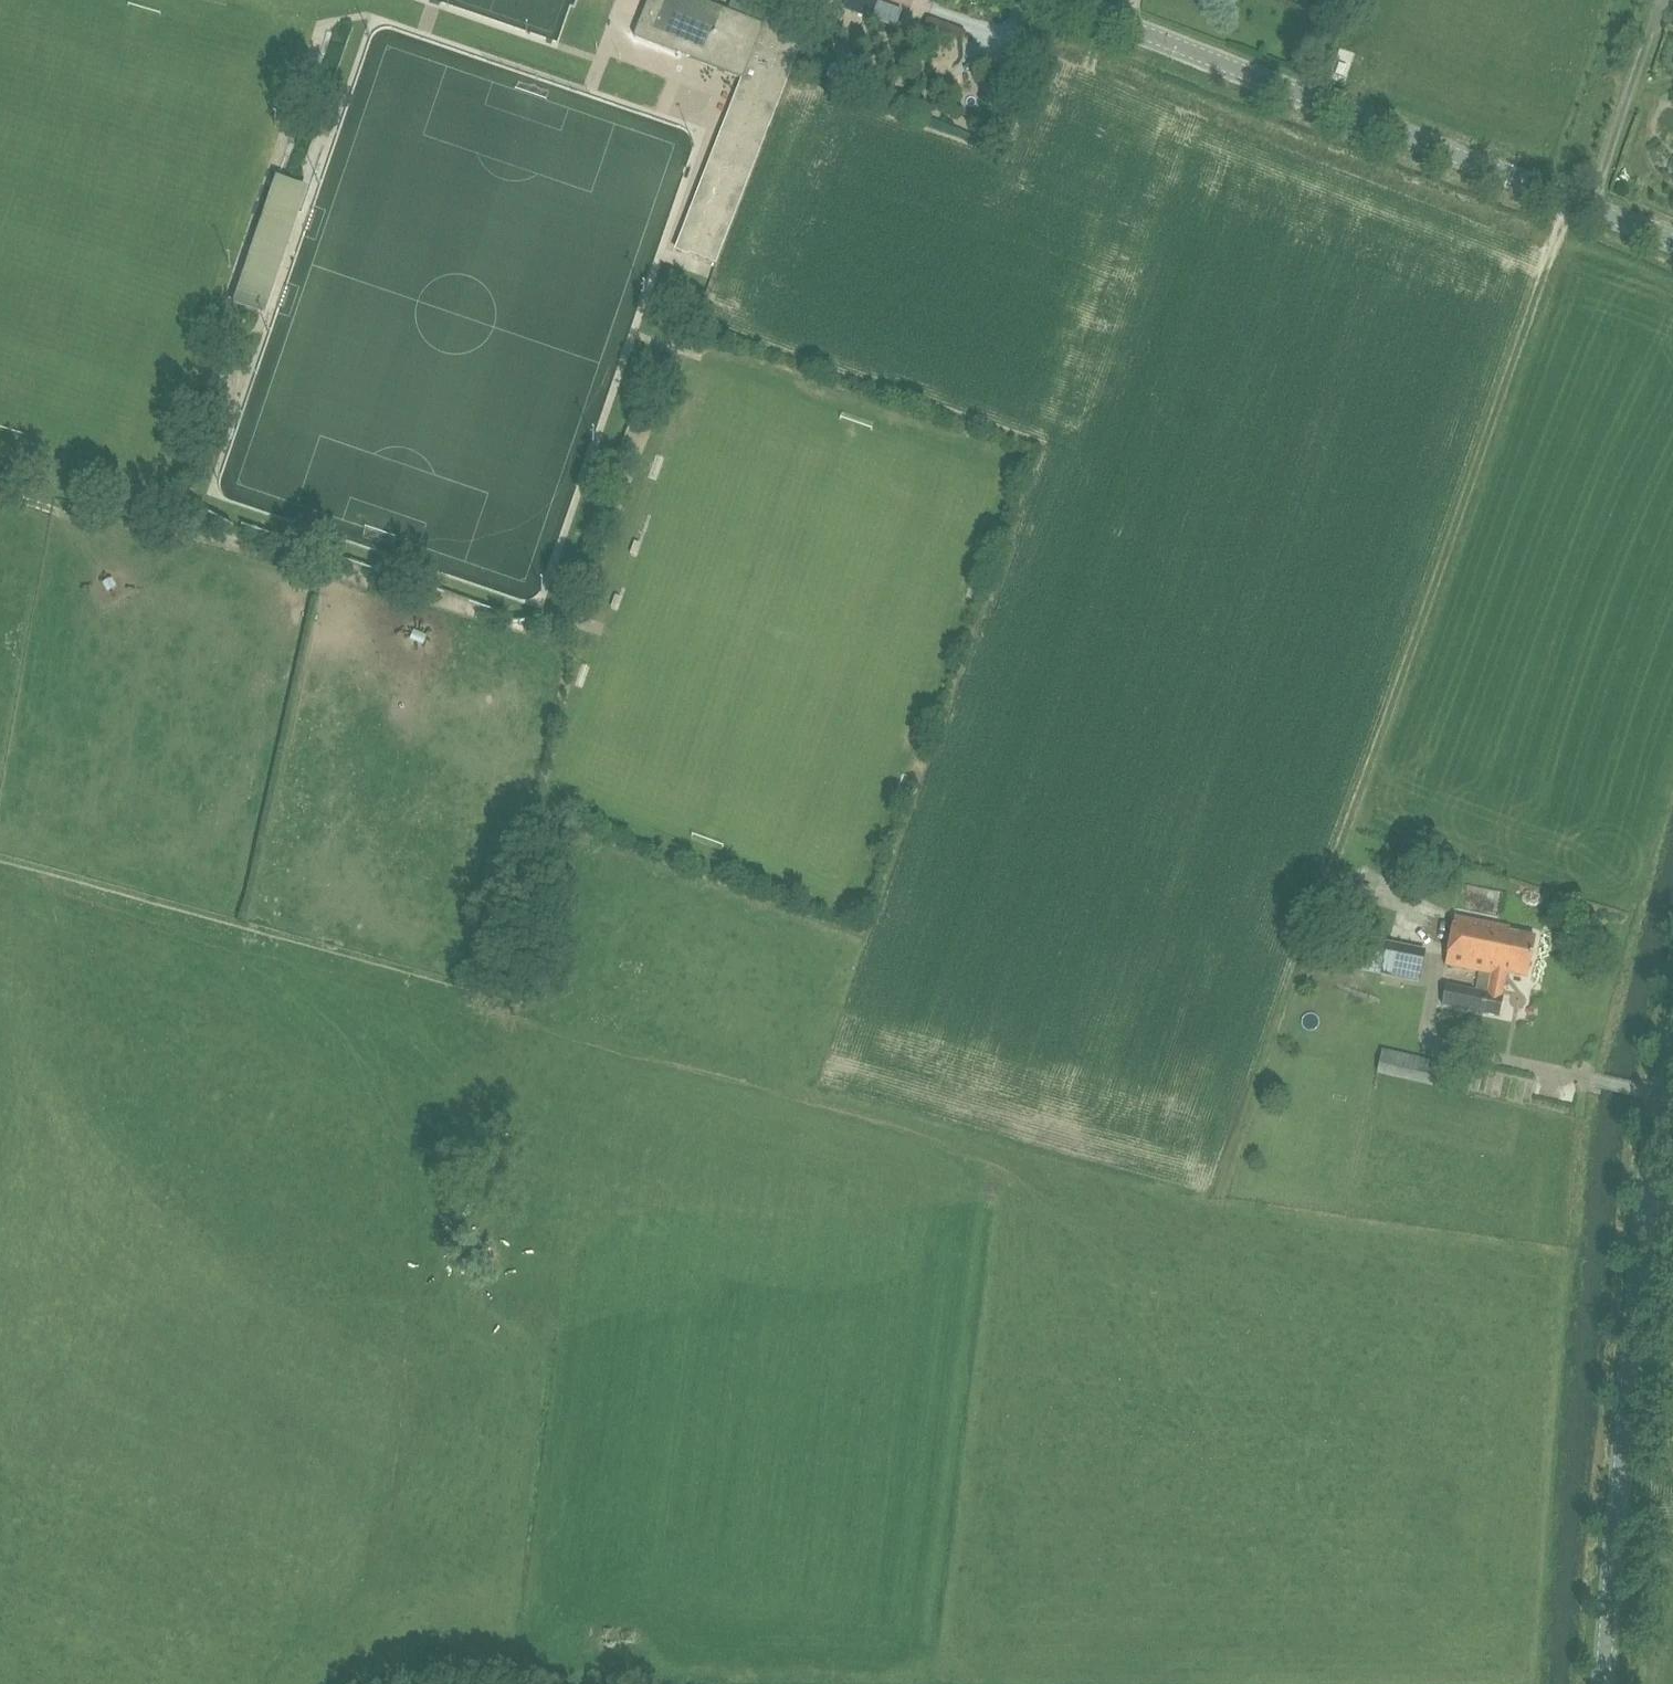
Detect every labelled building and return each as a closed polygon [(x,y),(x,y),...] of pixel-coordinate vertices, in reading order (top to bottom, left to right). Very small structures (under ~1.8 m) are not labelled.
[(634,37),(741,79),(704,175),(674,249),(689,255),(690,253),(715,263),(744,190),(789,75),(803,39),(801,38),(789,33),(778,29),(782,18),(736,0),(730,0),(726,11),(716,7),(698,0),(649,0),(634,37)] [(877,0),(851,0),(848,7),(871,16),(877,0)] [(998,16),(977,13),(974,31),(996,34),(998,16)] [(789,33),(801,38),(807,22),(795,17),(789,33)] [(270,172),(233,300),(267,309),(304,182),(270,172)] [(1445,984),(1441,1006),(1499,1017),(1503,996),(1502,996),(1506,973),(1527,977),(1535,937),(1508,932),(1509,928),(1453,917),(1444,965),(1478,971),(1474,990),(1445,984)] [(1359,971),(1418,983),(1425,949),(1366,938),(1359,971)] [(1438,1061),(1381,1049),(1376,1073),(1432,1086),(1438,1061)] [(1512,1068),(1513,1097),(1530,1097),(1529,1067),(1512,1068)] [(1571,1080),(1556,1076),(1552,1092),(1567,1095),(1571,1080)]
